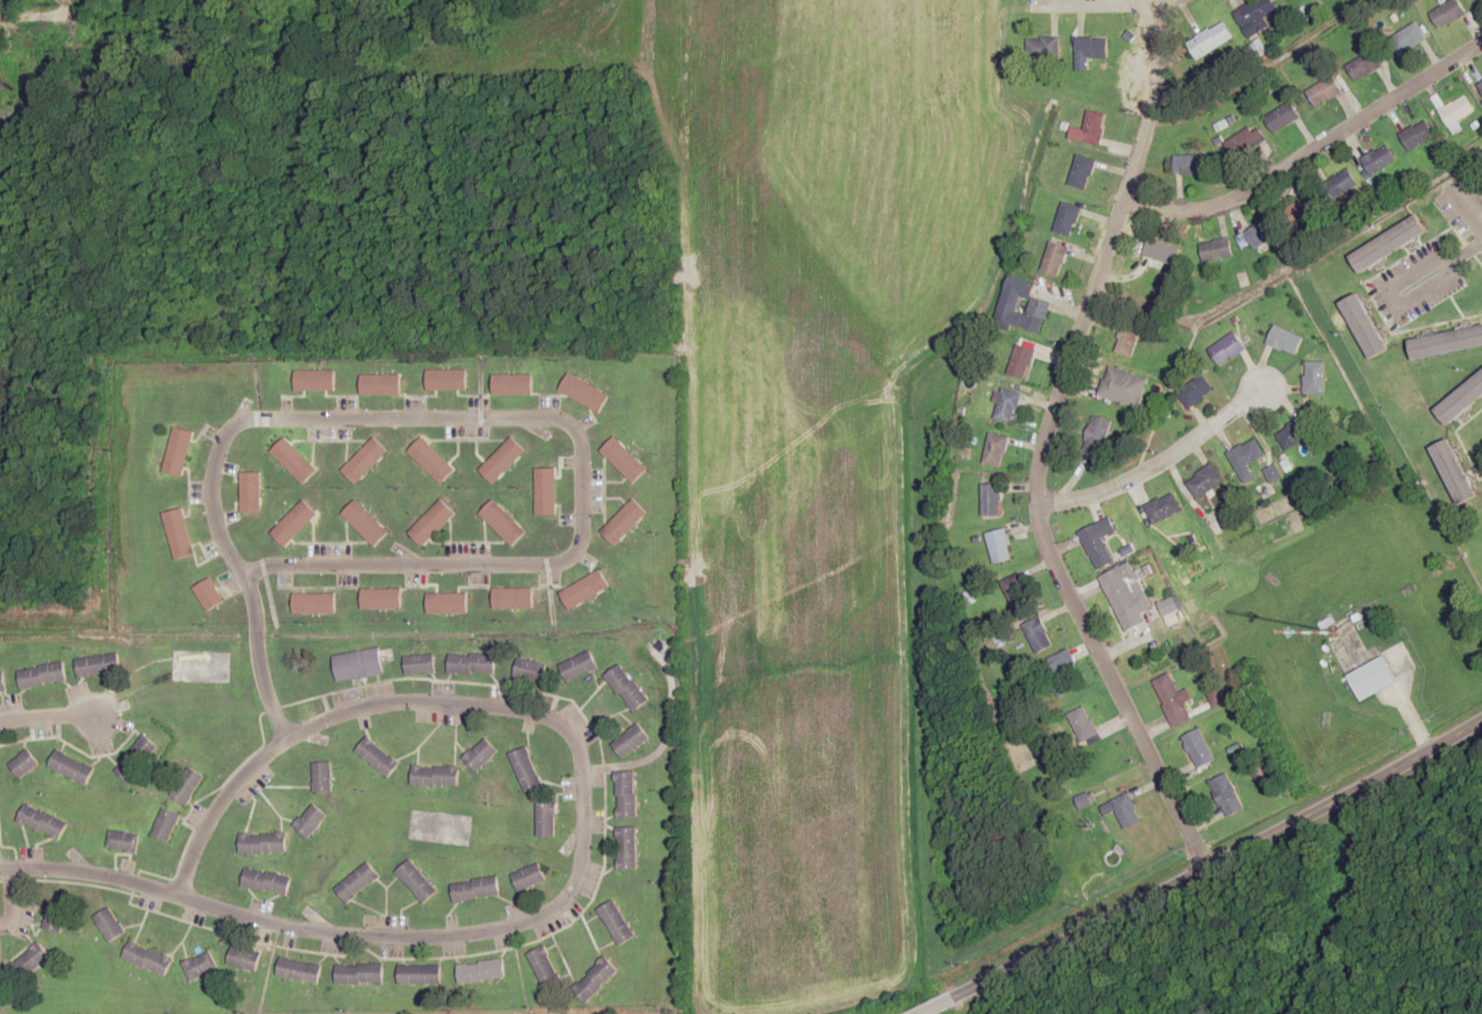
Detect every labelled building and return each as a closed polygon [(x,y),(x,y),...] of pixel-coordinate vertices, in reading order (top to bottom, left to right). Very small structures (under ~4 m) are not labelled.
[(1429,12),(1438,29),(1466,14),(1458,0),(1452,0),(1429,12)] [(1274,3),(1237,3),(1237,26),(1254,26),(1254,30),(1266,30),(1266,13),(1274,13),(1274,3)] [(1186,43),(1196,60),(1232,38),(1222,21),(1186,43)] [(1425,38),(1414,22),(1388,39),(1399,55),(1425,38)] [(1075,58),(1106,58),(1106,37),(1075,37),(1075,58)] [(1382,69),(1373,51),(1346,64),(1355,82),(1382,69)] [(1314,107),(1342,92),(1333,75),(1305,91),(1314,107)] [(1474,111),(1464,95),(1438,111),(1448,127),(1474,111)] [(1274,134),(1300,117),(1290,101),(1264,118),(1274,134)] [(1099,146),(1106,115),(1087,110),(1079,141),(1099,146)] [(1407,150),(1435,138),(1427,120),(1399,133),(1407,150)] [(1257,124),(1224,143),(1236,163),(1268,144),(1257,124)] [(1360,160),(1370,176),(1396,160),(1386,144),(1360,160)] [(1095,160),(1076,154),(1067,185),(1085,190),(1095,160)] [(1205,174),(1205,155),(1174,155),(1174,174),(1205,174)] [(1331,200),(1357,185),(1347,169),(1322,184),(1331,200)] [(1320,215),(1309,194),(1284,209),(1296,229),(1320,215)] [(1080,207),(1062,201),(1052,231),(1070,237),(1080,207)] [(1428,232),(1417,215),(1351,256),(1361,273),(1428,232)] [(1241,249),(1250,244),(1253,248),(1279,234),(1271,218),(1235,237),(1241,249)] [(1166,264),(1172,246),(1148,237),(1141,255),(1166,264)] [(1202,261),(1232,257),(1229,238),(1199,242),(1202,261)] [(1068,248),(1049,242),(1039,272),(1058,279),(1068,248)] [(1030,298),(1034,284),(1006,276),(993,325),(1012,331),(1013,326),(1041,333),(1049,303),(1030,298)] [(1361,293),(1343,301),(1369,359),(1387,351),(1361,293)] [(1113,352),(1131,357),(1141,325),(1122,319),(1113,352)] [(1294,356),(1303,339),(1275,325),(1266,342),(1294,356)] [(1409,340),(1412,359),(1481,346),(1481,326),(1409,340)] [(1219,366),(1245,348),(1233,331),(1207,350),(1219,366)] [(1034,350),(1016,344),(1006,375),(1024,380),(1034,350)] [(1303,394),(1323,394),(1323,361),(1303,361),(1303,394)] [(1097,397),(1137,408),(1146,379),(1106,367),(1097,397)] [(426,390),(466,390),(466,370),(426,370),(426,390)] [(334,371),(294,371),(294,391),(334,391),(334,371)] [(1435,410),(1448,426),(1481,397),(1481,372),(1435,410)] [(558,391),(600,413),(610,395),(568,373),(558,391)] [(532,374),(492,374),(492,395),(532,395),(532,374)] [(1214,391),(1202,374),(1175,392),(1187,409),(1214,391)] [(360,395),(400,395),(400,376),(360,376),(360,395)] [(1021,395),(1003,388),(992,417),(1010,424),(1021,395)] [(1080,449),(1100,457),(1113,422),(1093,415),(1080,449)] [(1275,436),(1288,452),(1313,431),(1300,415),(1275,436)] [(174,427),(162,472),(182,477),(194,432),(174,427)] [(1008,437),(989,432),(981,463),(1000,468),(1008,437)] [(407,452),(440,484),(454,470),(422,437),(407,452)] [(479,470),(493,484),(525,451),(511,437),(479,470)] [(633,484),(647,470),(614,437),(600,451),(633,484)] [(316,470),(284,438),(270,452),(302,484),(316,470)] [(341,470),(355,484),(388,452),(374,438),(341,470)] [(1226,453),(1235,471),(1264,456),(1255,439),(1226,453)] [(1431,448),(1460,507),(1478,498),(1449,439),(1431,448)] [(1185,484),(1197,499),(1222,480),(1210,464),(1185,484)] [(535,468),(535,515),(555,515),(555,468),(535,468)] [(1280,478),(1277,471),(1273,473),(1271,468),(1264,471),(1269,483),(1280,478)] [(260,473),(240,473),(240,513),(260,513),(260,473)] [(999,484),(980,484),(980,515),(999,515),(999,484)] [(1145,501),(1150,521),(1179,515),(1175,495),(1145,501)] [(615,546),(647,513),(633,499),(600,532),(615,546)] [(270,533),(285,547),(317,515),(303,500),(270,533)] [(341,514),(374,547),(388,533),(355,500),(341,514)] [(455,514),(440,500),(407,532),(422,547),(455,514)] [(479,514),(511,547),(525,532),(493,500),(479,514)] [(164,513),(174,559),(193,555),(183,509),(164,513)] [(1101,538),(1116,531),(1109,517),(1076,532),(1095,571),(1113,562),(1101,538)] [(993,564),(1011,559),(1003,529),(985,534),(993,564)] [(1099,576),(1123,632),(1144,623),(1140,613),(1151,608),(1144,591),(1132,596),(1127,584),(1137,580),(1130,562),(1099,576)] [(609,587),(599,570),(559,593),(569,611),(609,587)] [(193,588),(206,611),(224,601),(211,578),(193,588)] [(401,589),(360,589),(360,609),(401,609),(401,589)] [(532,609),(532,589),(492,589),(492,609),(532,609)] [(335,594),(293,594),(293,614),(335,614),(335,594)] [(467,594),(426,594),(426,614),(467,614),(467,594)] [(1157,604),(1166,624),(1179,618),(1171,598),(1157,604)] [(1052,645),(1039,617),(1021,626),(1035,654),(1052,645)] [(337,682),(383,675),(378,648),(332,656),(337,682)] [(1066,674),(1077,669),(1069,649),(1040,662),(1055,698),(1073,690),(1066,674)] [(559,665),(567,683),(597,669),(589,651),(559,665)] [(75,661),(79,679),(115,672),(111,654),(75,661)] [(494,654),(448,654),(448,673),(494,674),(494,654)] [(433,655),(404,655),(404,673),(433,673),(433,655)] [(1346,675),(1360,701),(1396,683),(1382,657),(1346,675)] [(541,683),(546,665),(517,658),(513,676),(541,683)] [(605,675),(632,712),(647,701),(620,664),(605,675)] [(66,683),(65,665),(19,669),(20,687),(66,683)] [(1150,681),(1174,728),(1192,719),(1168,672),(1150,681)] [(1067,713),(1077,743),(1096,737),(1085,706),(1067,713)] [(648,737),(637,723),(610,745),(622,759),(648,737)] [(1197,769),(1215,760),(1198,728),(1181,737),(1197,769)] [(113,770),(127,783),(159,749),(144,736),(113,770)] [(355,750),(385,779),(398,766),(369,736),(355,750)] [(476,772),(497,752),(484,738),(463,759),(476,772)] [(522,793),(539,788),(527,748),(510,753),(522,793)] [(20,779),(39,764),(28,749),(9,764),(20,779)] [(94,769),(56,751),(48,767),(85,786),(94,769)] [(313,763),(313,793),(331,793),(331,763),(313,763)] [(411,786),(457,787),(458,767),(412,766),(411,786)] [(170,796),(185,806),(204,777),(188,767),(170,796)] [(615,818),(634,818),(634,772),(615,772),(615,818)] [(1243,810),(1226,774),(1209,782),(1225,818),(1243,810)] [(1139,822),(1128,793),(1110,801),(1121,829),(1139,822)] [(554,837),(554,801),(535,801),(535,837),(554,837)] [(16,823),(59,841),(67,823),(24,804),(16,823)] [(293,826),(306,839),(327,817),(313,804),(293,826)] [(151,837),(169,843),(178,814),(161,808),(151,837)] [(635,827),(615,827),(615,870),(635,870),(635,827)] [(137,852),(137,832),(107,833),(107,852),(137,852)] [(239,854),(285,853),(285,834),(239,834),(239,854)] [(433,895),(413,860),(397,869),(418,904),(433,895)] [(379,878),(368,863),(333,888),(344,903),(379,878)] [(510,876),(518,893),(544,880),(536,863),(510,876)] [(287,896),(290,877),(244,869),(241,888),(287,896)] [(450,883),(452,902),(498,896),(495,877),(450,883)] [(633,936),(611,900),(594,911),(616,947),(633,936)] [(43,930),(61,933),(65,909),(47,906),(43,930)] [(93,918),(109,942),(124,932),(107,907),(93,918)] [(121,959),(164,977),(172,959),(129,940),(121,959)] [(6,972),(19,985),(49,955),(36,942),(6,972)] [(525,954),(543,989),(560,981),(542,946),(525,954)] [(255,971),(260,953),(231,947),(227,965),(255,971)] [(189,980),(217,969),(210,952),(182,963),(189,980)] [(584,1002),(617,971),(603,957),(571,988),(584,1002)] [(313,977),(312,959),(278,962),(279,980),(313,977)] [(458,983),(503,978),(501,959),(456,964),(458,983)] [(335,983),(381,983),(381,964),(335,964),(335,983)] [(397,985),(439,985),(439,964),(397,964),(397,985)]
